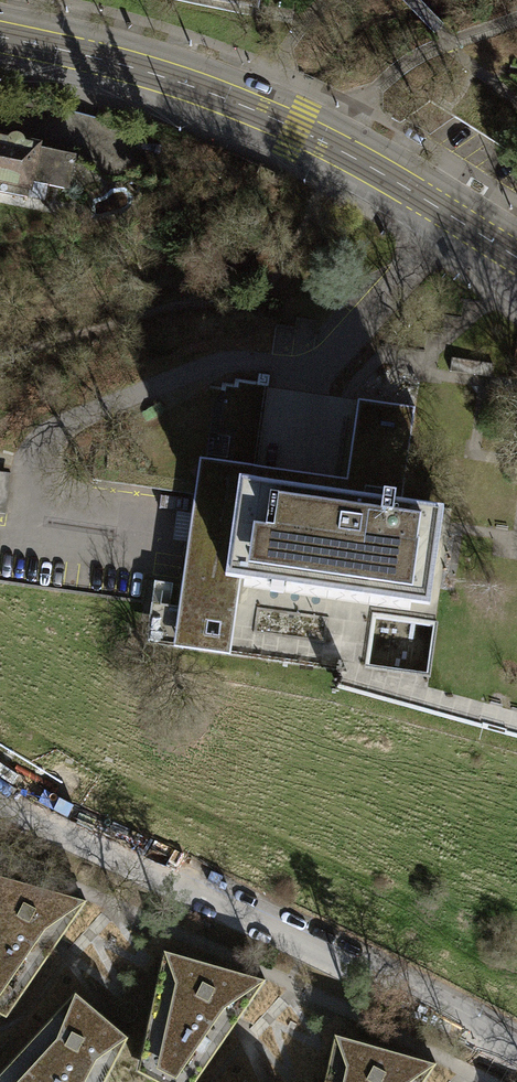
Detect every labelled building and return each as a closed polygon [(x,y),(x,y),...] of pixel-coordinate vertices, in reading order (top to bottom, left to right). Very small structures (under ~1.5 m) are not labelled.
[(25,195),(32,183),(66,188),(73,155),(38,148),(39,142),(23,138),(19,134),(13,134),(7,135),(0,134),(0,190),(25,195)] [(490,363),(448,358),(446,372),(488,377),(490,363)] [(194,457),(173,609),(227,617),(232,580),(425,608),(439,510),(395,503),(409,408),(352,400),(341,478),(338,496),(248,483),(250,465),(194,457)] [(341,478),(250,465),(248,483),(338,496),(341,478)] [(167,648),(173,609),(145,605),(139,644),(167,648)] [(223,648),(227,617),(173,609),(167,648),(222,655),(223,648)] [(331,663),(223,648),(222,655),(330,671),(331,663)] [(0,876),(0,1014),(81,899),(0,876)] [(158,950),(132,1069),(156,1081),(189,1081),(259,980),(158,950)] [(0,1068),(0,1081),(99,1081),(123,1036),(70,993),(0,1068)] [(328,1034),(319,1081),(417,1081),(430,1063),(328,1034)]
